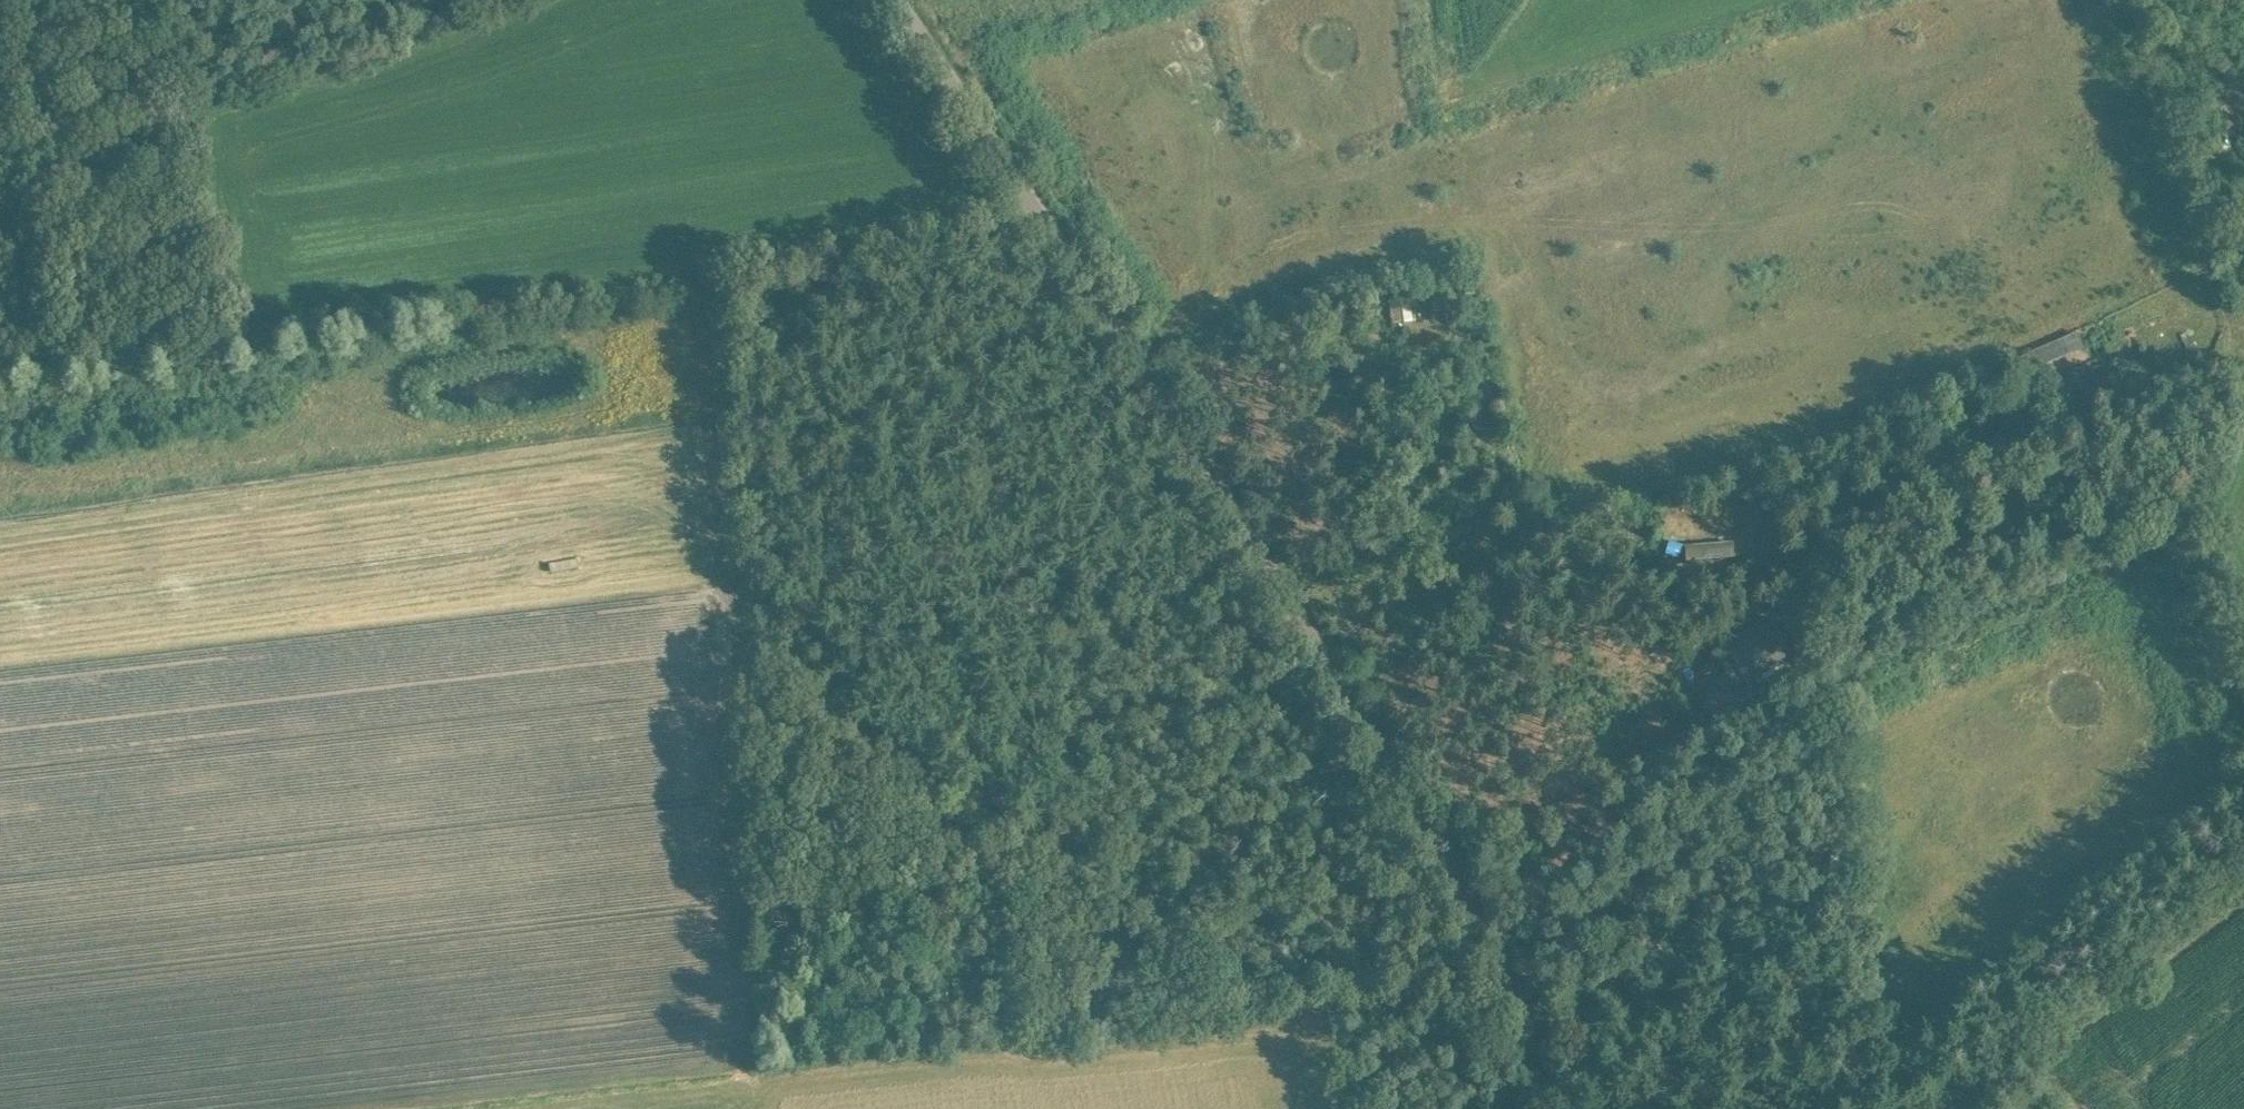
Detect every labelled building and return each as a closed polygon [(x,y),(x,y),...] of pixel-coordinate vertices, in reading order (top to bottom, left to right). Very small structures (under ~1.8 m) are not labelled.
[(2037,377),(2091,351),(2084,336),(2030,362),(2037,377)] [(1733,558),(1732,543),(1684,546),(1685,561),(1733,558)]
